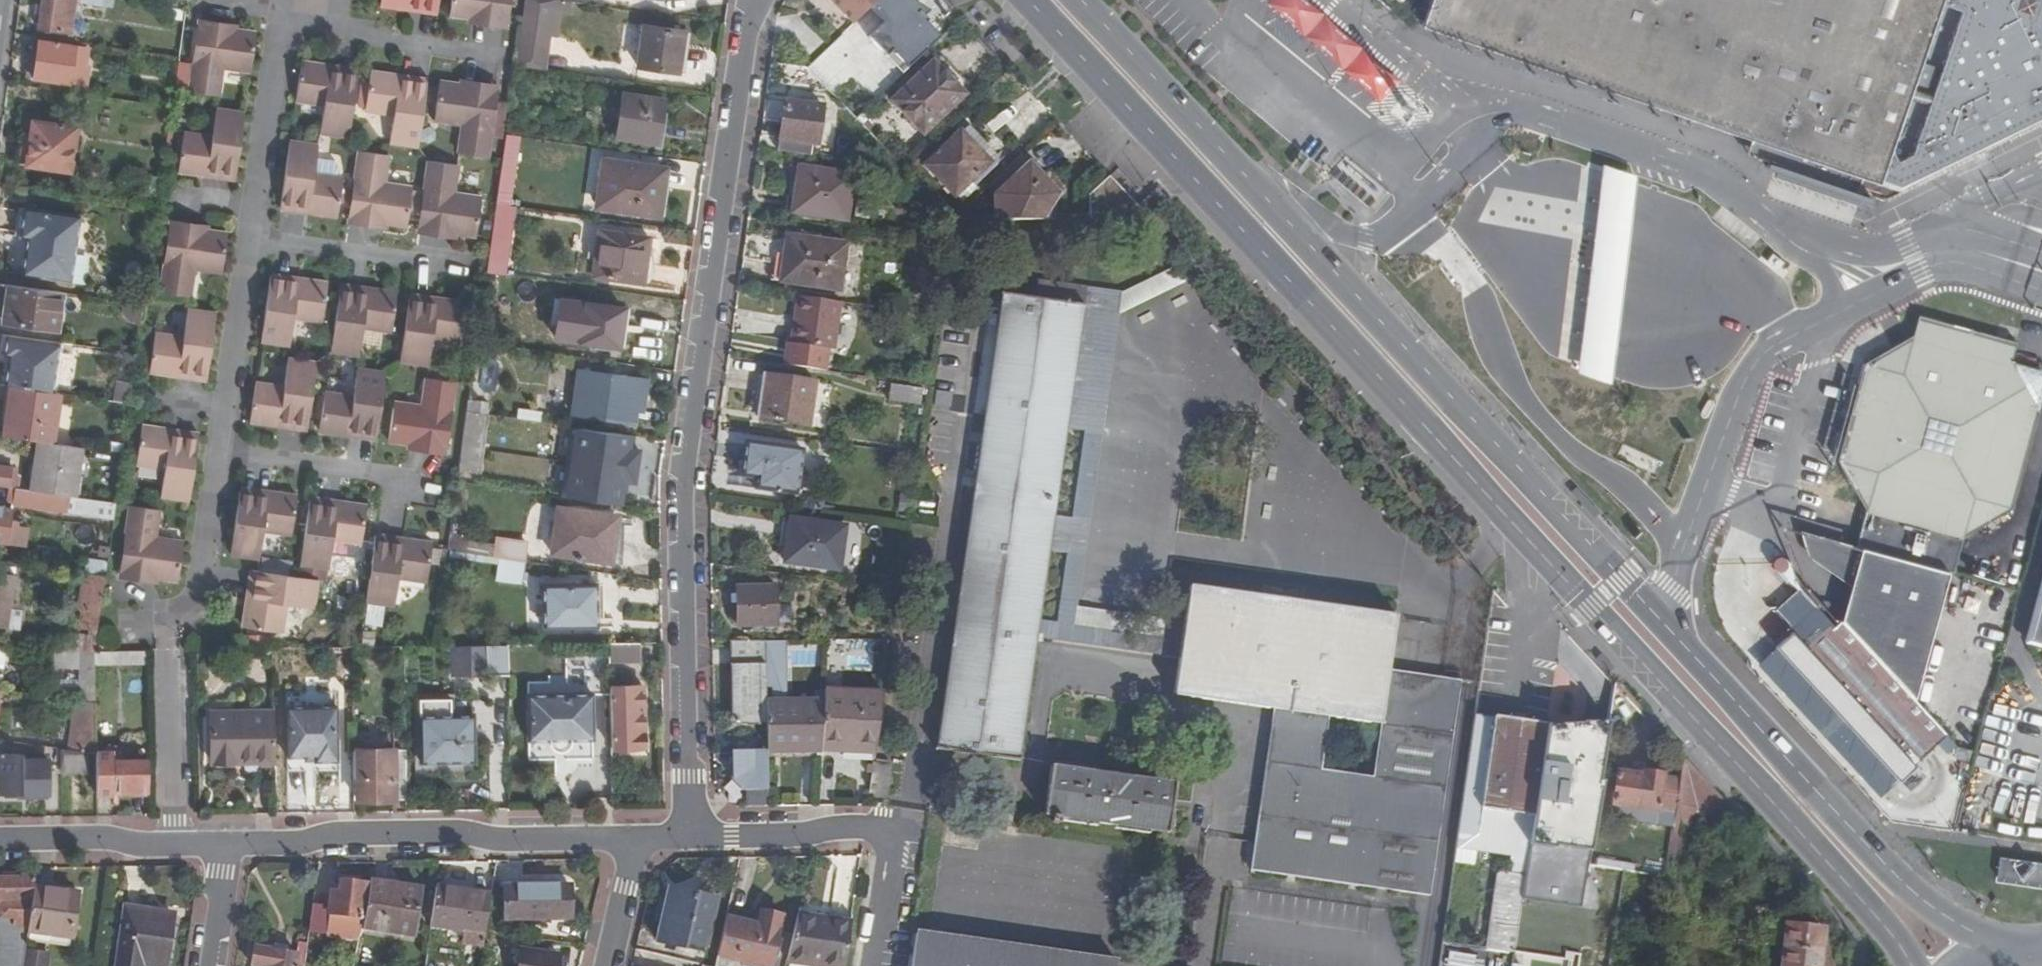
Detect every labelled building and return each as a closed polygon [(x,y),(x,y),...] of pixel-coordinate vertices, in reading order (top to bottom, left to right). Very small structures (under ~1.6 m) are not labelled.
[(38,30),(71,34),(75,4),(99,7),(101,0),(42,0),(38,30)] [(187,0),(172,0),(171,8),(185,10),(187,0)] [(439,2),(439,0),(382,0),(381,3),(437,12),(439,2)] [(452,4),(451,14),(471,18),(506,24),(507,16),(510,0),(453,0),(452,4)] [(847,32),(881,0),(817,0),(847,32)] [(1265,1),(1379,100),(1400,77),(1312,0),(1266,0),(1265,1)] [(1917,181),(2041,122),(2041,0),(1428,0),(1419,25),(1750,140),(1812,161),(1808,174),(1814,187),(1845,197),(1855,192),(1857,188),(1885,197),(1917,181)] [(200,23),(199,29),(190,90),(218,94),(223,67),(252,71),(258,32),(236,29),(200,23)] [(641,26),(636,68),(678,73),(683,32),(641,26)] [(27,64),(25,79),(86,88),(89,66),(85,66),(87,51),(38,44),(35,65),(27,64)] [(548,49),(520,45),(517,67),(545,71),(548,49)] [(871,57),(840,85),(856,102),(891,69),(880,56),(875,61),(871,57)] [(358,70),(302,61),(297,99),(325,103),(321,132),(349,136),(357,79),(358,70)] [(932,62),(891,101),(923,136),(969,91),(958,78),(952,83),(932,62)] [(372,72),(370,81),(366,110),(394,114),(390,143),(418,148),(426,90),(427,81),(372,72)] [(458,154),(487,159),(495,100),(496,92),(463,86),(441,83),(439,92),(435,121),(462,125),(458,154)] [(663,101),(620,96),(615,139),(657,144),(663,101)] [(781,153),(815,158),(822,108),(784,102),(778,141),(783,142),(781,153)] [(246,111),(216,107),(212,136),(183,132),(178,169),(236,178),(246,111)] [(31,123),(26,168),(69,174),(76,129),(31,123)] [(965,127),(923,166),(954,198),(995,159),(965,127)] [(503,161),(497,205),(509,207),(519,138),(507,136),(503,161)] [(338,213),(339,205),(343,176),(316,172),(320,144),(291,140),(282,205),(284,205),(338,213)] [(1746,153),(1808,174),(1812,161),(1750,140),(1746,153)] [(353,207),(351,216),(386,221),(407,225),(408,216),(412,187),(385,183),(389,155),(361,151),(353,207)] [(664,169),(601,160),(595,209),(658,217),(664,169)] [(457,166),(429,162),(421,218),(420,227),(456,233),(477,236),(482,198),(453,193),(457,166)] [(993,199),(994,222),(1057,221),(1056,205),(1052,201),(1057,195),(1029,164),(993,199)] [(1602,165),(1580,375),(1613,386),(1636,175),(1602,165)] [(851,177),(797,169),(791,214),(845,222),(851,177)] [(1088,197),(1089,221),(1146,220),(1108,178),(1088,197)] [(66,283),(76,219),(24,211),(20,237),(28,238),(26,253),(24,253),(21,276),(66,283)] [(495,219),(492,238),(491,240),(509,243),(513,222),(495,219)] [(168,232),(160,291),(187,296),(191,268),(222,273),(222,271),(222,270),(227,234),(204,230),(169,224),(168,232)] [(649,239),(597,232),(592,276),(644,283),(649,239)] [(844,247),(785,238),(778,283),(837,292),(844,247)] [(506,267),(509,243),(491,240),(490,252),(488,264),(506,267)] [(506,267),(488,264),(486,275),(504,278),(506,267)] [(324,322),(328,292),(329,283),(273,275),(264,341),(292,345),(296,318),(324,322)] [(1071,520),(1052,517),(1047,553),(1066,556),(1056,623),(1074,626),(1121,295),(1090,290),(1037,282),(1035,299),(1082,306),(1065,430),(1083,432),(1071,520)] [(340,294),(333,351),(362,356),(366,328),(393,333),(397,303),(399,294),(342,285),(340,294)] [(61,295),(6,287),(1,323),(55,331),(61,295)] [(1037,620),(1047,553),(1052,517),(1065,430),(1082,306),(1035,299),(1003,294),(938,749),(1017,760),(1035,638),(1037,620)] [(840,302),(797,295),(789,344),(832,350),(840,302)] [(412,296),(411,305),(402,362),(431,367),(435,339),(461,343),(467,305),(412,296)] [(140,324),(143,307),(119,303),(118,312),(127,322),(140,324)] [(584,304),(580,343),(618,348),(622,309),(584,304)] [(205,381),(215,314),(185,309),(181,337),(153,334),(148,372),(205,381)] [(1853,549),(1907,564),(1945,574),(1952,576),(1963,537),(1985,525),(2012,510),(2038,411),(2011,363),(2015,342),(1930,320),(1917,316),(1912,335),(1862,366),(1835,461),(1865,511),(1853,549)] [(50,394),(57,345),(5,337),(2,355),(7,356),(3,386),(9,387),(50,394)] [(311,417),(318,362),(291,358),(287,386),(258,382),(254,417),(309,426),(311,417)] [(2038,411),(2041,396),(2041,371),(2011,363),(2038,411)] [(327,393),(324,419),(323,429),(378,437),(379,428),(387,373),(360,369),(356,398),(327,393)] [(640,380),(601,375),(596,418),(634,423),(640,380)] [(814,385),(763,377),(757,420),(808,427),(814,385)] [(391,440),(410,443),(446,449),(447,442),(455,384),(429,380),(425,409),(396,404),(392,430),(391,440)] [(919,391),(890,386),(888,401),(916,405),(919,391)] [(36,442),(52,444),(59,395),(50,394),(9,387),(2,437),(36,442)] [(949,395),(936,393),(934,405),(947,407),(949,395)] [(459,464),(458,470),(479,473),(487,416),(466,413),(461,444),(459,464)] [(187,498),(197,431),(139,422),(133,461),(162,465),(157,493),(187,498)] [(629,450),(569,441),(563,485),(623,494),(629,450)] [(52,444),(36,442),(29,491),(73,497),(80,448),(52,444)] [(802,453),(744,444),(738,487),(795,496),(802,453)] [(8,488),(10,469),(0,468),(0,487),(8,488)] [(244,486),(235,552),(263,557),(267,529),(295,533),(299,504),(300,495),(244,486)] [(73,497),(29,491),(15,489),(13,506),(112,519),(115,503),(73,497)] [(312,497),(311,506),(303,564),(317,566),(331,568),(335,540),(362,544),(368,506),(312,497)] [(156,506),(127,501),(119,560),(118,569),(152,574),(175,577),(181,539),(152,535),(156,506)] [(618,516),(556,507),(550,556),(612,564),(618,516)] [(0,508),(0,542),(23,545),(25,528),(16,526),(16,521),(8,520),(10,510),(0,508)] [(844,528),(788,520),(783,564),(838,572),(844,528)] [(425,583),(431,545),(375,536),(374,546),(365,603),(392,607),(397,578),(425,583)] [(1839,621),(1840,622),(1912,699),(1945,574),(1907,564),(1853,549),(1838,545),(1810,537),(1815,562),(1849,590),(1839,621)] [(519,563),(521,564),(523,543),(499,540),(496,560),(519,563)] [(519,563),(496,560),(494,582),(516,585),(519,563)] [(315,578),(265,570),(256,569),(247,626),(257,627),(285,632),(289,604),(316,608),(320,579),(315,578)] [(97,632),(104,578),(82,575),(78,610),(81,611),(79,629),(97,632)] [(0,576),(0,626),(19,629),(21,612),(9,610),(13,577),(0,576)] [(2026,640),(2041,644),(2041,584),(2026,640)] [(585,585),(541,585),(542,628),(587,627),(585,585)] [(1190,588),(1185,623),(1179,659),(1174,695),(1205,700),(1221,592),(1190,588)] [(774,589),(735,589),(736,628),(774,628),(774,589)] [(1221,592),(1205,700),(1273,710),(1251,871),(1272,874),(1295,713),(1310,605),(1221,592)] [(1441,679),(1387,672),(1395,618),(1310,605),(1295,713),(1272,874),(1428,897),(1459,682),(1441,679)] [(1781,626),(1802,649),(1814,638),(1825,628),(1803,605),(1793,615),(1781,626)] [(1037,620),(1035,638),(1179,659),(1185,623),(1164,621),(1162,638),(1074,626),(1056,623),(1037,620)] [(1945,735),(1912,699),(1840,622),(1833,629),(1831,631),(1826,627),(1825,628),(1814,638),(1802,649),(1807,654),(1793,666),(1861,740),(1882,762),(1898,779),(1928,751),(1945,735)] [(65,633),(63,649),(80,651),(93,653),(96,638),(65,633)] [(732,727),(765,727),(765,702),(764,643),(730,643),(732,727)] [(608,655),(608,664),(638,663),(637,645),(608,645),(608,655)] [(508,647),(452,648),(453,676),(508,675),(508,647)] [(93,653),(80,651),(80,703),(95,705),(94,665),(93,653)] [(115,653),(93,653),(94,665),(144,664),(144,653),(115,653)] [(608,664),(608,655),(564,656),(564,683),(564,695),(527,696),(528,741),(592,740),(591,695),(609,695),(609,689),(608,664)] [(641,688),(609,689),(609,695),(610,752),(642,751),(641,688)] [(823,701),(820,751),(820,754),(840,755),(840,752),(873,753),(882,692),(824,690),(823,701)] [(765,702),(765,727),(765,752),(820,751),(823,701),(765,702)] [(337,762),(336,707),(286,708),(287,757),(315,757),(315,762),(337,762)] [(275,756),(274,712),(211,714),(213,763),(238,763),(238,758),(275,756)] [(474,714),(418,715),(419,764),(475,763),(474,714)] [(1501,719),(1475,717),(1454,862),(1473,865),(1475,851),(1511,856),(1508,876),(1498,875),(1487,950),(1513,953),(1547,727),(1501,719)] [(1882,762),(1861,740),(1837,762),(1857,784),(1882,762)] [(47,746),(0,747),(0,796),(48,795),(47,746)] [(1969,751),(1957,748),(1954,758),(1966,761),(1969,751)] [(353,750),(353,779),(357,779),(357,802),(405,801),(405,771),(395,771),(394,749),(353,750)] [(88,775),(88,755),(60,751),(61,775),(88,775)] [(766,788),(765,754),(732,754),(733,780),(741,789),(766,788)] [(147,759),(96,760),(97,799),(113,799),(113,794),(148,792),(147,759)] [(1681,779),(1676,813),(1667,868),(1686,866),(1690,839),(1683,838),(1695,813),(1714,833),(1734,814),(1684,761),(1681,779)] [(872,765),(868,794),(886,796),(890,766),(872,765)] [(1174,785),(1051,769),(1045,816),(1167,834),(1174,785)] [(1676,813),(1681,779),(1641,773),(1640,776),(1616,773),(1612,806),(1614,806),(1656,812),(1656,810),(1676,813)] [(359,940),(361,930),(369,887),(358,885),(359,881),(341,879),(341,883),(338,883),(338,888),(331,888),(329,909),(326,938),(359,940)] [(23,951),(26,934),(32,889),(33,880),(0,880),(0,901),(2,901),(0,915),(0,965),(21,965),(23,951)] [(369,887),(361,930),(414,937),(420,889),(369,883),(369,887)] [(569,887),(504,888),(504,921),(570,920),(569,887)] [(436,888),(430,927),(464,932),(462,945),(481,947),(484,931),(489,895),(436,888)] [(76,894),(32,889),(26,934),(70,939),(76,894)] [(669,889),(656,941),(683,949),(684,942),(706,947),(718,901),(669,889)] [(312,907),(307,936),(326,938),(329,909),(312,907)] [(124,908),(114,965),(141,965),(144,965),(166,965),(173,915),(124,908)] [(742,965),(744,965),(770,965),(781,917),(762,912),(759,925),(757,936),(724,929),(716,965),(742,965)] [(786,964),(800,965),(842,965),(849,924),(797,916),(786,964)] [(757,936),(759,925),(726,918),(724,929),(757,936)] [(1786,926),(1781,965),(1819,965),(1823,931),(1786,926)] [(1115,963),(915,934),(911,965),(1114,965),(1115,963)] [(297,955),(252,948),(249,965),(295,965),(297,955)] [(520,949),(517,965),(557,965),(559,956),(520,949)] [(23,951),(21,965),(46,965),(48,955),(23,951)]
